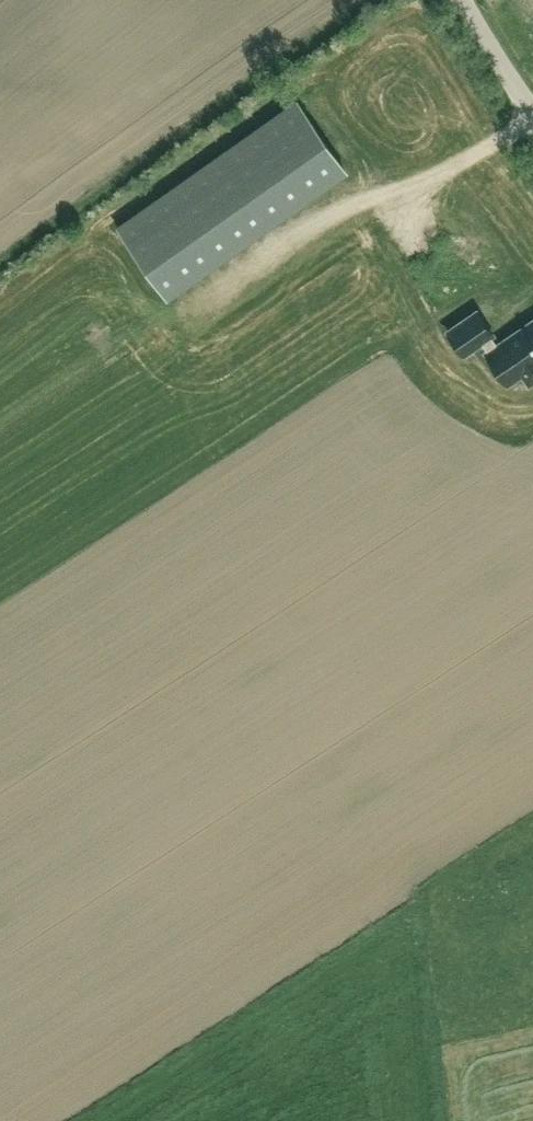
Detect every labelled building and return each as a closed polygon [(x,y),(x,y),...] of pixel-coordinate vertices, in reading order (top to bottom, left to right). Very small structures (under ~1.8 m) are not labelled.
[(301,94),(118,222),(166,290),(349,162),(301,94)] [(498,344),(492,335),(494,334),(477,310),(448,331),(464,354),(482,342),(488,351),(486,352),(508,383),(523,373),(528,379),(532,380),(532,320),(498,344)]
